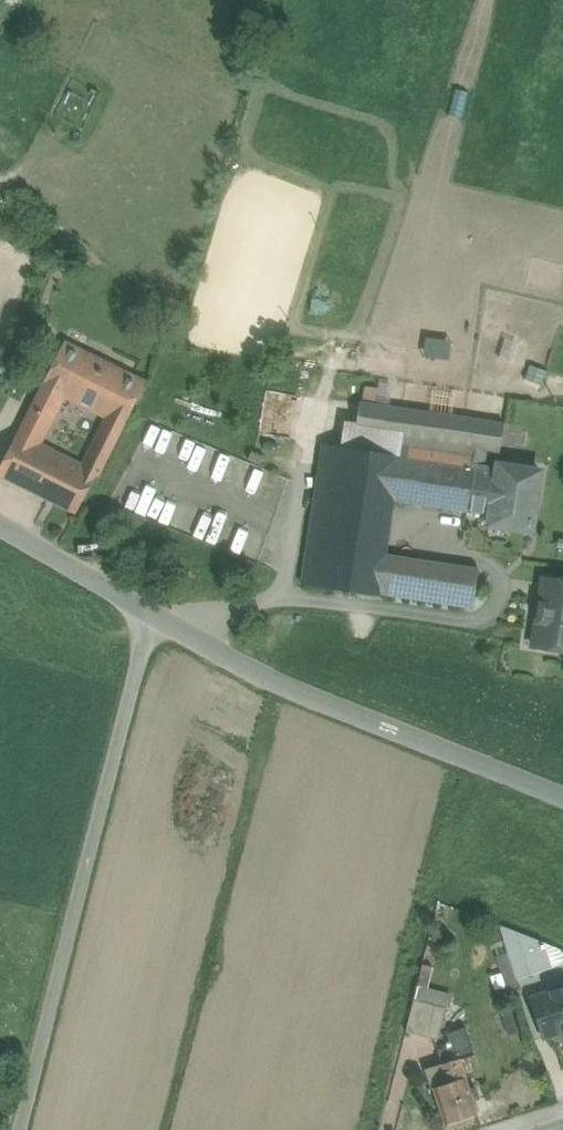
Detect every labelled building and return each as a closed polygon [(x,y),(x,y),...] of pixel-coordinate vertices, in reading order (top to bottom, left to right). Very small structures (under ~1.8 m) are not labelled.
[(112,366),(63,342),(41,387),(62,398),(74,404),(91,371),(106,378),(112,366)] [(106,378),(91,371),(74,404),(94,414),(69,463),(94,475),(99,478),(145,383),(112,366),(106,378)] [(62,398),(41,387),(28,412),(49,423),(62,398)] [(257,427),(291,437),(302,398),(269,388),(257,427)] [(503,425),(359,404),(355,421),(353,431),(399,439),(396,457),(397,457),(391,500),(450,510),(453,494),(467,496),(475,450),(484,451),(498,454),(503,425)] [(28,412),(15,437),(37,447),(49,423),(28,412)] [(353,431),(355,421),(343,419),(338,448),(396,457),(399,439),(353,431)] [(15,437),(0,467),(0,478),(50,502),(69,463),(37,447),(15,437)] [(338,448),(324,445),(301,585),(375,597),(375,596),(381,559),(382,555),(391,500),(397,457),(396,457),(338,448)] [(496,472),(480,471),(484,451),(475,450),(467,496),(453,494),(450,510),(489,517),(496,472)] [(94,475),(69,463),(50,502),(74,514),(94,475)] [(538,473),(497,467),(496,472),(489,517),(488,527),(530,533),(538,473)] [(381,559),(427,567),(459,572),(459,571),(476,574),(477,570),(382,555),(381,559)] [(375,596),(422,604),(427,567),(381,559),(375,596)] [(459,572),(427,567),(422,604),(471,612),(478,570),(477,570),(476,574),(459,571),(459,572)] [(544,579),(543,582),(545,582),(543,599),(541,599),(539,612),(542,612),(540,622),(537,621),(533,647),(562,651),(562,582),(544,579)] [(517,932),(500,925),(499,925),(509,954),(518,981),(532,977),(517,932)] [(517,932),(532,977),(562,966),(562,963),(559,951),(517,932)] [(518,981),(509,954),(498,957),(502,969),(501,969),(508,993),(520,989),(518,981)] [(448,994),(417,987),(414,1002),(444,1009),(448,994)] [(534,1001),(545,1036),(562,1031),(562,992),(534,1001)] [(444,1009),(414,1002),(405,1034),(436,1042),(444,1009)] [(468,1042),(436,1052),(440,1065),(458,1060),(458,1062),(473,1057),(468,1042)] [(458,1062),(458,1060),(440,1065),(447,1084),(432,1089),(443,1125),(475,1114),(458,1062)] [(447,1084),(440,1065),(425,1070),(432,1089),(447,1084)]
